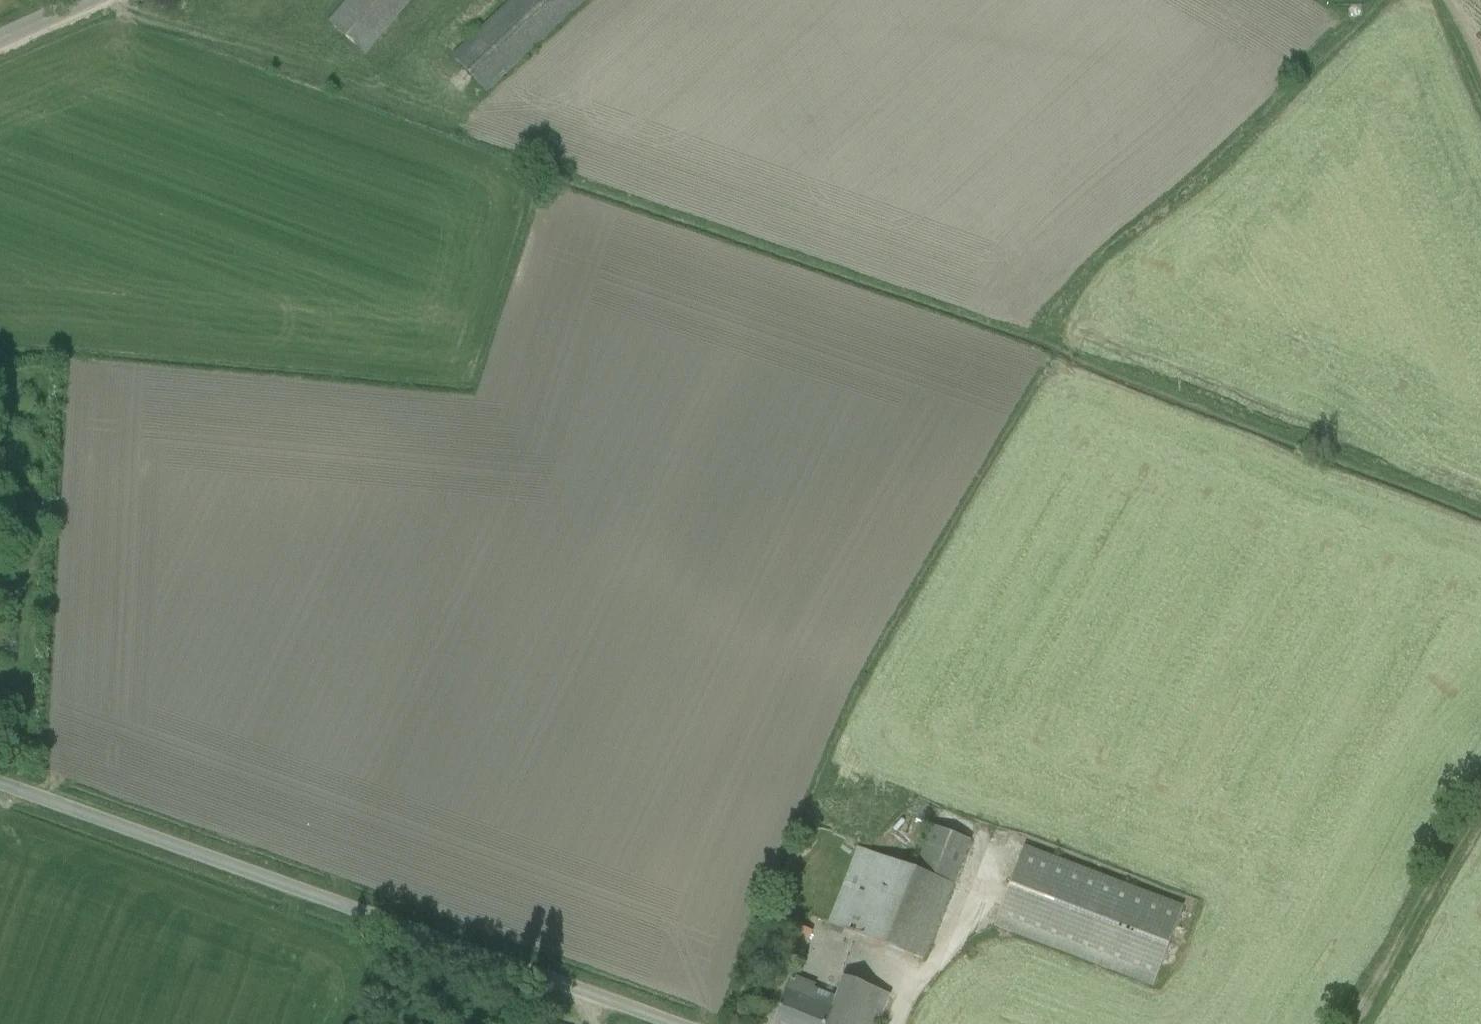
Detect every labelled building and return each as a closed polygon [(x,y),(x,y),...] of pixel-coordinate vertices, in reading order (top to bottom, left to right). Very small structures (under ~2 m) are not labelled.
[(343,35),(363,53),(410,0),(347,0),(328,22),(343,35)] [(586,0),(510,0),(451,56),(486,94),(586,0)] [(828,923),(831,924),(828,931),(839,935),(841,929),(924,960),(969,843),(929,828),(913,869),(857,847),(828,923)] [(1183,906),(1024,845),(995,928),(1152,988),(1183,906)] [(888,994),(843,977),(834,998),(813,989),(814,986),(791,977),(773,1023),(876,1023),(888,994)]
